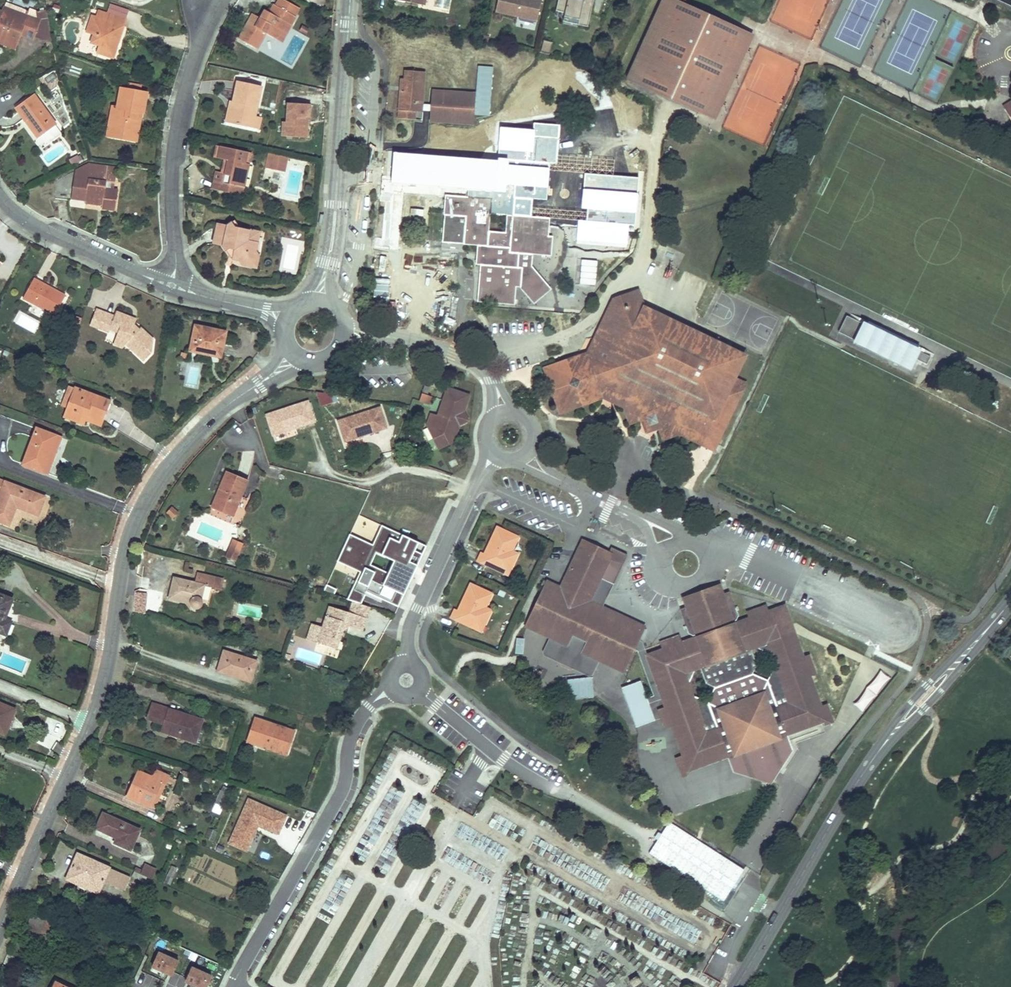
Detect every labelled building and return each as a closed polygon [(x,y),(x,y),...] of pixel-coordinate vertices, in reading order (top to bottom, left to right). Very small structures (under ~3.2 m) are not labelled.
[(294,15),(298,7),(285,0),(277,0),(275,4),(294,15)] [(541,0),(497,0),(495,11),(517,16),(536,20),(541,0)] [(556,10),(564,12),(563,16),(578,19),(577,24),(587,26),(593,0),(558,0),(556,10)] [(627,80),(714,119),(753,34),(684,3),(685,0),(663,0),(627,80)] [(108,15),(127,22),(131,11),(112,4),(108,15)] [(249,19),(236,40),(254,50),(263,35),(274,41),(282,23),(288,27),(294,15),(275,4),(269,12),(266,10),(261,19),(258,24),(249,19)] [(0,7),(0,13),(20,22),(23,16),(0,7)] [(105,22),(108,15),(97,10),(94,18),(105,22)] [(0,13),(0,39),(13,44),(17,33),(29,37),(30,33),(50,40),(46,12),(38,13),(40,23),(23,16),(20,22),(0,13)] [(261,19),(251,14),(249,19),(258,24),(261,19)] [(114,60),(127,22),(108,15),(105,22),(94,18),(88,34),(95,36),(92,44),(100,47),(97,54),(114,60)] [(536,20),(517,16),(514,26),(534,30),(536,20)] [(578,19),(563,16),(562,21),(577,24),(578,19)] [(85,33),(88,34),(94,18),(90,17),(85,33)] [(279,44),(288,27),(282,23),(274,41),(279,44)] [(549,51),(552,39),(543,37),(540,49),(549,51)] [(0,39),(0,45),(11,50),(13,44),(0,39)] [(474,128),(475,117),(476,118),(491,120),(496,71),(481,70),(477,113),(475,113),(477,98),(459,95),(456,98),(440,96),(435,100),(434,107),(439,108),(438,114),(436,113),(435,122),(444,123),(444,124),(474,128)] [(422,112),(427,73),(405,71),(404,81),(403,95),(399,94),(397,109),(399,109),(398,119),(416,121),(417,111),(422,112)] [(47,86),(56,83),(53,75),(44,78),(47,86)] [(128,89),(115,87),(111,107),(120,109),(115,132),(135,136),(140,113),(142,114),(146,93),(141,92),(143,85),(129,82),(128,89)] [(64,108),(56,83),(47,86),(50,94),(47,95),(50,103),(53,103),(56,111),(64,108)] [(254,118),(260,90),(236,84),(232,103),(235,103),(231,125),(246,128),(249,117),(254,118)] [(57,126),(35,94),(14,108),(24,123),(29,120),(32,124),(41,137),(57,126)] [(1010,105),(1010,103),(1010,101),(1002,107),(1004,110),(1010,105)] [(229,102),(224,123),(231,125),(235,103),(232,103),(229,102)] [(311,104),(287,103),(286,122),(282,122),(281,136),(307,138),(309,118),(310,118),(311,104)] [(120,109),(111,107),(105,136),(134,143),(135,136),(115,132),(120,109)] [(249,117),(246,128),(254,131),(257,119),(254,118),(249,117)] [(257,119),(254,131),(259,132),(262,120),(257,119)] [(41,137),(32,124),(25,129),(34,142),(41,137)] [(545,201),(550,163),(522,160),(524,148),(533,149),(535,131),(548,133),(549,125),(536,124),(535,130),(523,129),(502,127),(498,163),(396,152),(393,181),(383,180),(382,190),(443,196),(441,211),(442,211),(439,236),(463,239),(463,241),(476,243),(474,261),(480,261),(476,298),(513,302),(516,281),(519,281),(521,264),(530,265),(532,252),(549,255),(552,236),(546,235),(548,218),(510,214),(513,197),(545,201)] [(556,164),(560,127),(549,125),(548,133),(535,131),(533,149),(524,148),(522,160),(550,163),(556,164)] [(219,174),(217,184),(241,189),(243,181),(241,180),(242,173),(245,174),(247,166),(242,165),(244,153),(219,148),(217,160),(222,161),(226,162),(223,175),(219,174)] [(81,158),(79,153),(69,159),(71,163),(81,158)] [(610,153),(608,178),(625,179),(626,154),(610,153)] [(287,157),(269,154),(267,166),(285,170),(287,157)] [(74,170),(72,179),(85,181),(86,172),(106,175),(105,189),(112,190),(115,166),(108,165),(89,162),(74,170)] [(106,175),(86,172),(85,181),(72,179),(71,192),(85,194),(84,200),(87,200),(103,202),(102,207),(102,210),(114,212),(116,190),(112,190),(105,189),(106,175)] [(241,189),(217,184),(216,191),(239,197),(241,189)] [(631,211),(633,190),(609,187),(607,208),(631,211)] [(85,194),(71,192),(70,199),(84,201),(84,200),(85,194)] [(629,231),(631,211),(606,208),(604,228),(623,230),(629,231)] [(227,227),(217,225),(213,246),(222,248),(231,251),(230,259),(234,260),(251,263),(254,251),(255,244),(247,241),(249,232),(236,229),(231,223),(227,227)] [(255,244),(257,234),(249,232),(247,241),(255,244)] [(231,251),(222,248),(230,259),(231,251)] [(251,263),(234,260),(238,266),(254,270),(258,255),(254,251),(251,263)] [(547,281),(530,265),(521,264),(519,281),(535,295),(547,281)] [(52,315),(63,295),(51,289),(50,291),(40,285),(41,283),(31,278),(20,298),(52,315)] [(101,313),(93,310),(87,325),(95,328),(101,313)] [(101,313),(95,328),(106,333),(107,329),(115,333),(120,338),(125,343),(123,344),(141,362),(148,354),(150,341),(137,329),(136,331),(131,326),(126,324),(128,318),(113,312),(111,317),(101,313)] [(842,314),(834,331),(908,365),(912,356),(923,361),(927,353),(920,350),(921,346),(860,318),(858,322),(842,314)] [(220,335),(192,328),(186,353),(215,360),(220,335)] [(125,343),(120,338),(115,333),(110,345),(119,349),(123,344),(125,343)] [(587,354),(594,344),(591,337),(584,351),(579,353),(587,354)] [(544,376),(550,364),(540,367),(544,376)] [(63,407),(70,390),(66,388),(59,406),(63,407)] [(461,413),(467,396),(446,388),(438,410),(440,415),(437,417),(436,416),(429,413),(425,424),(436,448),(450,442),(457,424),(460,423),(463,417),(461,413)] [(107,404),(70,390),(63,407),(59,418),(82,427),(86,419),(99,424),(107,404)] [(333,390),(319,395),(322,404),(336,399),(333,390)] [(596,396),(611,403),(610,396),(598,390),(592,392),(590,397),(596,396)] [(425,394),(421,392),(418,400),(427,403),(430,396),(425,394)] [(305,400),(263,414),(273,442),(292,435),(290,429),(312,421),(305,400)] [(336,420),(345,447),(364,441),(362,434),(385,426),(378,406),(336,420)] [(639,414),(640,419),(650,424),(654,420),(643,413),(639,414)] [(38,474),(52,437),(33,429),(19,466),(38,474)] [(52,437),(38,474),(46,477),(60,440),(52,437)] [(230,517),(245,478),(225,470),(217,490),(219,491),(218,495),(216,494),(209,509),(230,517)] [(0,481),(0,509),(11,513),(13,507),(35,516),(42,497),(0,481)] [(165,514),(172,520),(178,513),(171,507),(165,514)] [(0,509),(0,523),(6,525),(11,513),(0,509)] [(405,592),(426,546),(382,526),(373,545),(350,534),(338,562),(360,572),(348,598),(370,608),(376,597),(398,607),(405,592)] [(517,537),(496,527),(486,547),(488,551),(485,555),(483,554),(480,553),(476,561),(501,573),(504,565),(510,568),(517,553),(511,551),(517,537)] [(243,543),(233,539),(226,557),(236,561),(243,543)] [(617,669),(628,648),(636,652),(654,695),(645,698),(638,681),(619,688),(634,727),(653,719),(647,705),(661,699),(664,707),(666,711),(658,714),(662,724),(670,720),(671,724),(684,755),(686,759),(678,762),(682,774),(727,755),(725,750),(706,704),(705,702),(694,698),(688,683),(694,671),(698,670),(703,682),(714,688),(721,685),(724,678),(735,674),(741,677),(750,674),(755,666),(749,649),(754,647),(769,651),(773,661),(765,675),(767,680),(785,725),(787,728),(824,713),(825,717),(832,714),(825,697),(819,700),(806,668),(813,666),(806,649),(799,652),(778,600),(762,607),(759,608),(756,602),(746,606),(749,612),(745,614),(729,621),(728,617),(731,616),(733,611),(723,588),(719,589),(710,593),(708,598),(709,601),(699,605),(697,602),(693,600),(683,604),(677,607),(685,625),(687,630),(691,632),(694,630),(696,634),(679,641),(675,642),(673,637),(664,641),(666,646),(662,648),(646,655),(641,642),(632,638),(637,629),(599,611),(598,610),(597,614),(584,607),(584,606),(596,581),(610,587),(624,556),(608,549),(605,555),(580,543),(558,590),(545,584),(541,593),(543,594),(532,619),(529,617),(525,626),(547,636),(549,637),(551,634),(565,641),(568,634),(581,641),(578,647),(591,653),(590,657),(593,658),(617,669)] [(507,575),(510,568),(504,565),(501,573),(507,575)] [(200,600),(203,586),(227,592),(229,583),(197,575),(194,585),(173,580),(169,596),(190,601),(190,602),(190,603),(189,603),(189,604),(189,605),(190,606),(190,607),(191,609),(193,610),(194,610),(196,610),(198,610),(199,609),(200,607),(201,606),(201,604),(201,602),(200,601),(200,600)] [(598,610),(599,611),(610,587),(596,581),(584,606),(584,607),(597,614),(598,610)] [(491,594),(470,584),(460,604),(461,608),(459,612),(457,611),(454,610),(450,618),(475,630),(478,622),(484,625),(491,610),(485,608),(491,594)] [(697,602),(699,605),(709,601),(708,598),(710,593),(719,589),(717,584),(681,599),(683,604),(693,600),(697,602)] [(337,590),(327,585),(325,590),(335,595),(337,590)] [(147,594),(135,592),(133,610),(144,612),(147,594)] [(190,601),(169,596),(168,600),(189,605),(189,604),(189,603),(190,603),(190,602),(190,601)] [(4,633),(8,622),(0,618),(7,602),(0,598),(0,631),(4,633)] [(361,631),(369,608),(351,601),(347,612),(327,606),(321,627),(310,623),(305,639),(316,643),(330,647),(332,639),(339,641),(342,630),(340,629),(341,625),(346,627),(361,631)] [(481,632),(484,625),(478,622),(475,630),(481,632)] [(587,670),(593,658),(590,657),(591,653),(578,647),(581,641),(568,634),(565,641),(551,634),(549,637),(546,636),(542,647),(543,647),(544,647),(545,647),(545,648),(546,648),(547,648),(548,649),(548,650),(549,650),(549,651),(549,652),(549,653),(578,667),(578,666),(579,666),(579,665),(580,665),(581,665),(582,665),(583,665),(584,666),(585,666),(585,667),(586,667),(586,668),(587,669),(587,670)] [(522,654),(524,637),(515,636),(513,653),(522,654)] [(336,649),(339,641),(332,639),(330,647),(336,649)] [(256,660),(224,649),(217,669),(249,681),(256,660)] [(321,656),(298,649),(296,658),(318,665),(321,656)] [(878,670),(854,706),(864,712),(888,677),(878,670)] [(785,725),(767,680),(751,673),(750,674),(741,677),(721,685),(714,688),(712,689),(706,704),(725,750),(733,746),(735,752),(749,746),(754,760),(759,762),(770,757),(771,753),(766,739),(779,734),(777,728),(785,725)] [(724,678),(721,685),(741,677),(735,674),(724,678)] [(202,721),(153,704),(147,720),(164,727),(163,732),(194,743),(202,721)] [(15,712),(7,709),(0,728),(0,735),(5,737),(15,712)] [(295,730),(257,717),(249,740),(287,753),(295,730)] [(775,787),(793,744),(787,728),(785,725),(777,728),(779,734),(766,739),(771,753),(770,757),(759,762),(754,760),(749,746),(735,752),(733,746),(725,750),(727,755),(732,769),(775,787)] [(138,771),(127,797),(151,807),(155,808),(166,783),(167,783),(171,775),(155,768),(151,777),(138,771)] [(213,806),(220,809),(226,793),(219,790),(213,806)] [(287,814),(248,798),(228,843),(247,851),(258,827),(278,835),(287,814)] [(138,828),(103,812),(95,828),(114,837),(112,842),(130,849),(138,828)] [(204,839),(211,842),(216,832),(209,828),(204,839)] [(128,877),(78,852),(67,879),(97,893),(103,881),(122,890),(128,877)] [(143,875),(152,879),(157,868),(145,863),(142,869),(140,874),(143,875)] [(177,869),(172,867),(165,882),(170,884),(173,878),(177,869)] [(135,871),(132,870),(129,878),(136,882),(139,873),(135,871)] [(47,923),(35,949),(45,953),(59,921),(30,909),(28,915),(47,923)] [(47,923),(28,915),(22,926),(29,929),(23,944),(35,949),(47,923)] [(29,929),(22,926),(16,941),(23,944),(29,929)] [(71,950),(74,940),(63,937),(61,947),(71,950)] [(180,961),(159,951),(151,968),(173,977),(180,961)] [(193,967),(187,983),(197,986),(211,986),(215,977),(193,967)]
